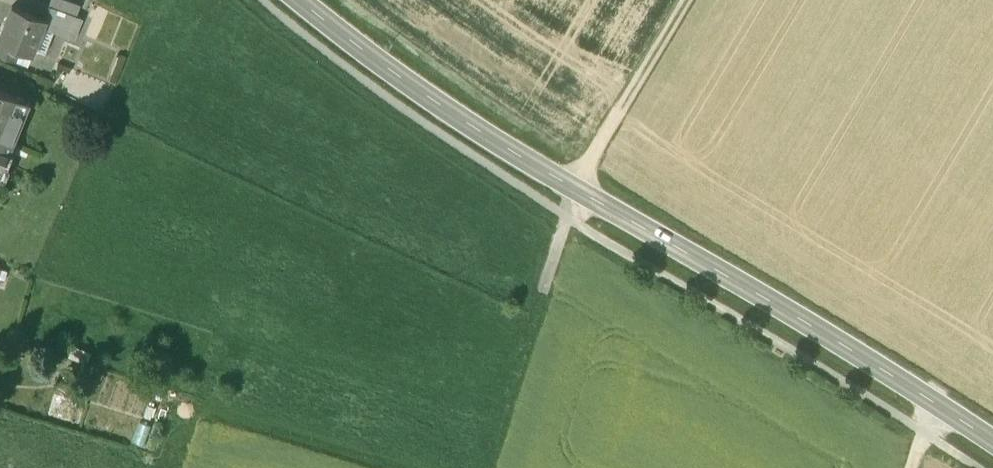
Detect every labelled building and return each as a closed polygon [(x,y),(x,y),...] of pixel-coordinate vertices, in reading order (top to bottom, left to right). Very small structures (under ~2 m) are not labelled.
[(69,0),(47,0),(45,6),(67,15),(73,2),(69,0)] [(45,6),(39,4),(34,17),(44,21),(41,29),(74,43),(83,22),(67,15),(45,6)] [(10,7),(0,32),(0,56),(10,61),(13,53),(29,59),(41,29),(44,21),(34,17),(10,7)] [(25,67),(29,59),(13,53),(10,61),(25,67)] [(105,93),(72,77),(66,88),(99,104),(105,93)] [(0,90),(0,136),(12,140),(28,101),(0,90)] [(0,136),(0,169),(2,165),(7,167),(13,153),(7,151),(12,140),(0,136)]
